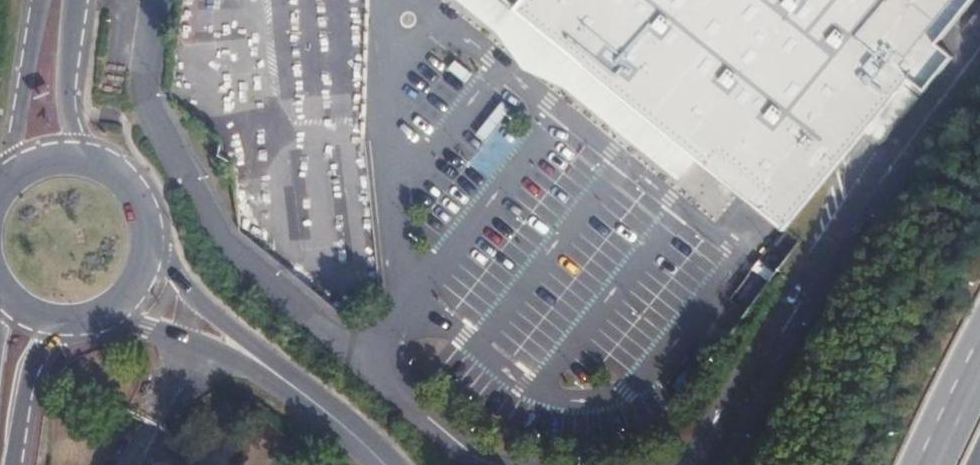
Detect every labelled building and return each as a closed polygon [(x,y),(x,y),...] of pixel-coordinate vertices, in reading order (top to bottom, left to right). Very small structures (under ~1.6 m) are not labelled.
[(178,45),(234,39),(284,93),(274,0),(185,0),(178,45)] [(352,0),(274,0),(284,93),(361,85),(352,0)] [(522,7),(513,0),(463,0),(501,31),(528,69),(566,85),(683,180),(700,158),(634,105),(587,66),(614,32),(580,5),(585,0),(528,0),(522,7)] [(580,5),(614,32),(587,66),(634,105),(700,158),(788,230),(911,80),(927,93),(955,58),(940,46),(978,0),(585,0),(580,5)]
